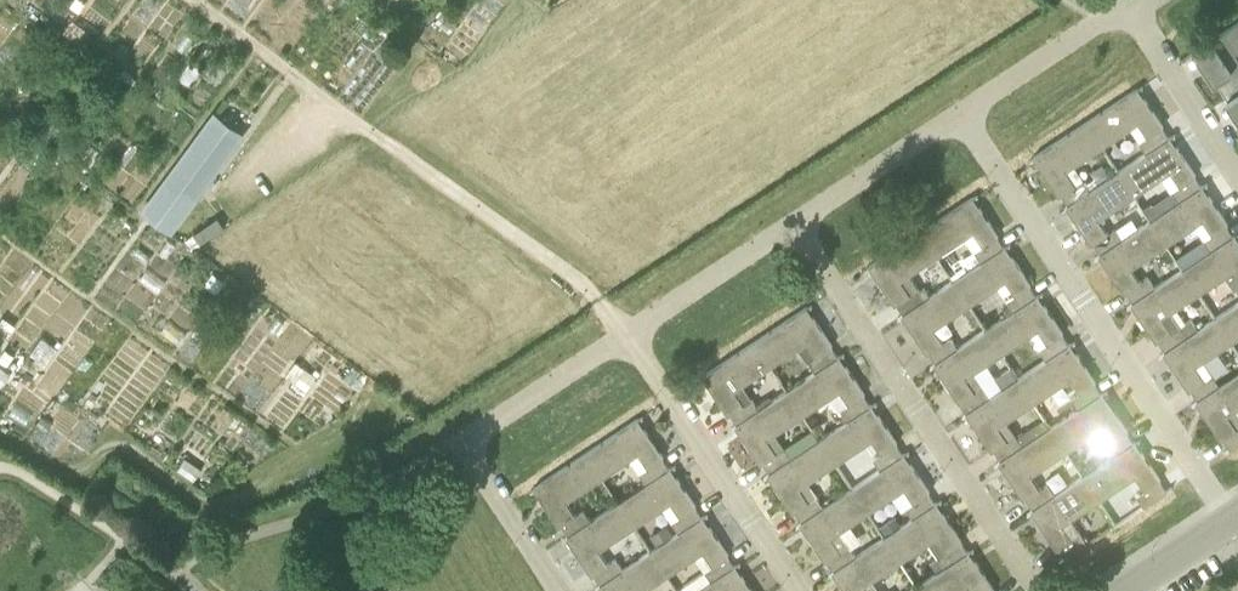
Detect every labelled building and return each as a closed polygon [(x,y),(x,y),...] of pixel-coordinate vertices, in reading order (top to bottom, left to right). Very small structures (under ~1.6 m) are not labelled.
[(1237,50),(1237,20),(1194,49),(1214,80),(1216,78),(1228,96),(1237,90),(1237,55),(1236,51),(1237,50)] [(1084,121),(1100,146),(1138,121),(1148,135),(1139,140),(1146,151),(1169,136),(1162,126),(1164,125),(1138,86),(1084,121)] [(1228,96),(1226,98),(1237,115),(1237,90),(1228,96)] [(217,115),(150,205),(181,228),(248,138),(217,115)] [(1068,202),(1090,188),(1083,177),(1075,183),(1066,169),(1100,146),(1084,121),(1033,155),(1059,194),(1061,192),(1068,202)] [(1179,199),(1201,185),(1195,175),(1196,174),(1171,135),(1169,136),(1146,151),(1121,168),(1137,193),(1163,175),(1179,199)] [(1100,251),(1131,231),(1125,221),(1116,227),(1107,213),(1137,193),(1121,168),(1090,188),(1068,202),(1066,204),(1092,243),(1094,241),(1100,251)] [(1211,248),(1233,234),(1227,224),(1229,223),(1203,184),(1201,185),(1179,199),(1155,215),(1171,240),(1203,219),(1212,232),(1204,237),(1211,248)] [(981,260),(1004,245),(997,235),(999,234),(973,195),(924,228),(940,253),(965,236),(981,260)] [(1132,300),(1155,286),(1148,275),(1140,280),(1131,267),(1171,240),(1155,215),(1131,231),(1100,251),(1098,252),(1124,292),(1126,291),(1132,300)] [(903,311),(926,297),(910,273),(940,253),(924,228),(869,264),(895,303),(897,302),(903,311)] [(1235,233),(1233,234),(1211,248),(1189,263),(1205,288),(1228,273),(1237,288),(1237,237),(1235,233)] [(956,277),(972,302),(1006,279),(1015,293),(1007,298),(1014,309),(1036,294),(1030,284),(1031,283),(1005,244),(1004,245),(981,260),(956,277)] [(1165,349),(1199,327),(1192,317),(1181,324),(1172,310),(1205,288),(1189,263),(1155,286),(1132,300),(1130,301),(1157,340),(1159,339),(1165,349)] [(936,361),(958,346),(951,336),(943,341),(934,327),(972,302),(956,277),(926,297),(903,311),(902,313),(927,352),(929,350),(936,361)] [(989,325),(1005,350),(1039,328),(1048,342),(1039,347),(1046,357),(1068,343),(1062,333),(1063,332),(1038,293),(1036,294),(1014,309),(989,325)] [(1220,313),(1236,338),(1237,336),(1237,301),(1220,313)] [(816,370),(838,355),(831,345),(833,344),(807,305),(761,335),(778,361),(800,346),(816,370)] [(1197,398),(1220,383),(1213,373),(1205,378),(1196,364),(1236,338),(1220,313),(1199,327),(1165,349),(1163,351),(1189,389),(1191,388),(1197,398)] [(968,409),(987,397),(971,372),(1005,350),(989,325),(958,346),(936,361),(960,401),(968,409)] [(737,422),(787,389),(784,384),(756,402),(744,383),(778,361),(761,335),(703,374),(729,413),(731,412),(737,422)] [(1079,406),(1101,392),(1094,382),(1096,381),(1070,342),(1068,343),(1046,357),(1024,372),(1041,397),(1071,377),(1080,391),(1072,396),(1079,406)] [(848,419),(870,404),(864,394),(865,393),(840,354),(838,355),(816,370),(793,385),(809,410),(840,390),(849,403),(841,408),(848,419)] [(999,389),(1018,376),(1011,366),(1003,371),(993,378),(999,389)] [(1237,443),(1237,410),(1237,408),(1237,407),(1237,371),(1220,383),(1197,398),(1196,399),(1222,438),(1223,437),(1230,448),(1237,443)] [(1000,458),(1023,443),(1017,434),(1008,419),(1041,397),(1024,372),(1018,376),(999,389),(998,389),(987,397),(968,409),(966,411),(992,450),(994,448),(1000,458)] [(770,471),(792,456),(776,432),(809,410),(793,385),(787,389),(737,422),(735,423),(761,462),(763,461),(770,471)] [(1111,455),(1135,440),(1128,430),(1129,429),(1102,391),(1101,392),(1079,406),(1061,418),(1077,443),(1103,425),(1113,439),(1105,445),(1111,455)] [(881,467),(903,453),(896,443),(898,442),(872,403),(870,404),(848,419),(824,434),(841,459),(873,438),(882,452),(874,457),(881,467)] [(592,448),(608,472),(639,452),(648,466),(635,475),(641,485),(669,466),(663,457),(665,456),(639,416),(592,448)] [(1023,443),(1051,425),(1045,416),(1017,434),(1023,443)] [(1033,507),(1056,492),(1049,482),(1037,489),(1029,475),(1077,443),(1061,418),(1051,425),(1023,443),(1000,458),(998,459),(1024,498),(1026,497),(1033,507)] [(802,519),(824,505),(808,481),(841,459),(824,434),(792,456),(770,471),(768,472),(794,511),(796,510),(802,519)] [(1089,469),(1106,494),(1136,474),(1145,488),(1137,494),(1145,505),(1167,490),(1160,478),(1161,478),(1136,439),(1135,440),(1111,455),(1089,469)] [(568,534),(591,518),(584,508),(576,513),(567,500),(608,472),(592,448),(534,486),(560,524),(561,523),(568,534)] [(913,516),(935,501),(929,492),(930,490),(905,451),(903,453),(881,467),(856,484),(873,509),(905,487),(914,500),(906,506),(913,516)] [(679,530),(702,515),(695,506),(697,505),(671,465),(669,466),(641,485),(624,496),(640,522),(672,501),(681,514),(672,520),(679,530)] [(1066,556),(1088,542),(1081,531),(1073,536),(1064,522),(1106,494),(1089,469),(1056,492),(1033,507),(1031,508),(1056,547),(1058,546),(1066,556)] [(835,568),(856,553),(841,530),(873,509),(856,484),(824,505),(802,519),(800,521),(826,560),(828,558),(835,568)] [(600,583),(635,559),(628,549),(609,562),(599,549),(640,522),(624,496),(591,518),(568,534),(567,534),(593,574),(595,573),(600,583)] [(946,565),(968,550),(961,540),(963,539),(937,500),(935,501),(913,516),(901,524),(893,529),(910,554),(929,541),(939,555),(946,565)] [(712,579),(734,564),(728,554),(729,553),(703,514),(702,515),(679,530),(674,534),(667,524),(651,535),(657,545),(655,546),(672,571),(704,550),(713,563),(705,568),(712,579)] [(865,584),(910,554),(893,529),(887,533),(856,553),(835,568),(833,570),(847,590),(870,590),(865,584)] [(672,571),(655,546),(635,559),(600,583),(599,583),(604,590),(642,590),(672,571)] [(993,589),(995,588),(969,549),(968,550),(946,565),(927,578),(935,590),(960,590),(970,584),(974,590),(995,590),(993,589)] [(736,563),(734,564),(712,579),(708,581),(693,590),(754,590),(736,563)] [(680,585),(684,590),(693,590),(708,581),(701,571),(680,585)] [(927,578),(906,590),(935,590),(927,578)]
